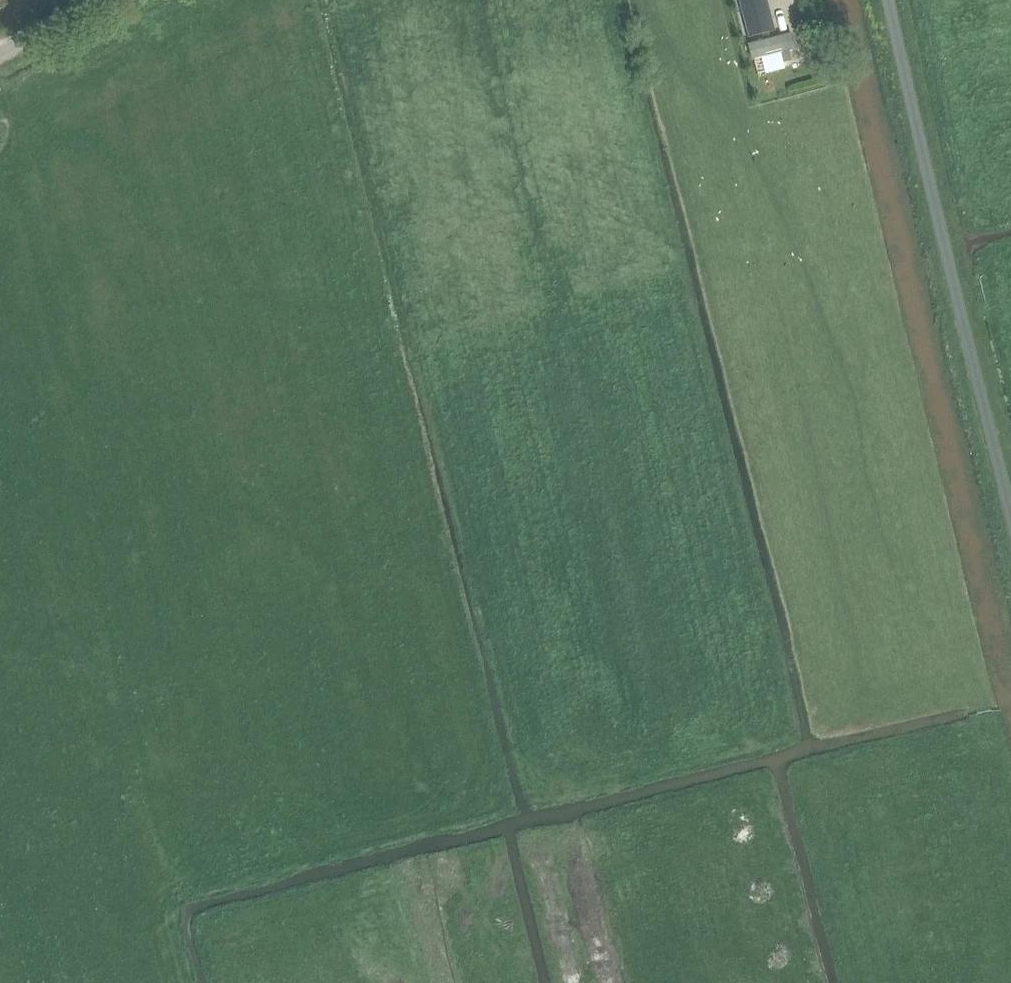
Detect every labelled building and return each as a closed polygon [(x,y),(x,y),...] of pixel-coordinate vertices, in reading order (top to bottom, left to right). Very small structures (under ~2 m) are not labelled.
[(748,37),(774,31),(766,0),(739,0),(748,37)] [(790,15),(799,46),(810,43),(801,11),(790,15)]
